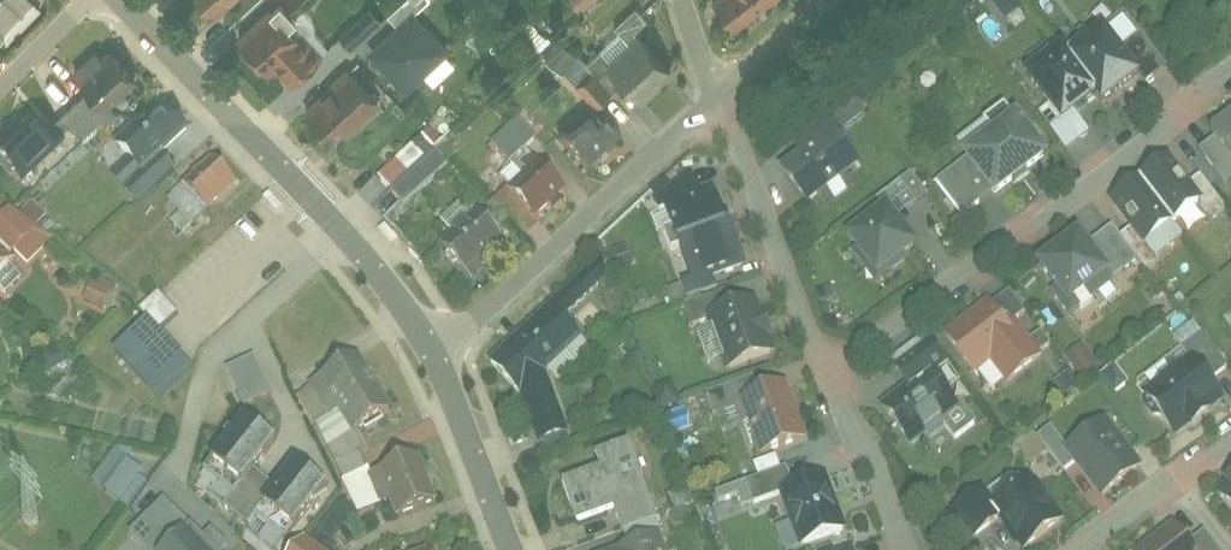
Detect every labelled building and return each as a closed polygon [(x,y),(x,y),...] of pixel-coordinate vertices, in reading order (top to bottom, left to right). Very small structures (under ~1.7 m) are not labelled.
[(43,15),(28,0),(0,0),(0,58),(43,15)] [(221,14),(236,0),(208,0),(221,14)] [(735,28),(773,0),(722,0),(717,4),(735,28)] [(1009,23),(1026,9),(1019,0),(991,0),(1009,23)] [(324,55),(276,2),(240,34),(288,87),(324,55)] [(406,100),(452,58),(415,17),(369,59),(406,100)] [(1095,22),(1061,48),(1056,41),(1015,72),(1051,121),(1088,93),(1092,99),(1132,69),(1141,81),(1161,66),(1135,32),(1114,48),(1095,22)] [(675,70),(640,32),(605,63),(641,102),(675,70)] [(561,41),(547,57),(566,73),(580,57),(561,41)] [(140,76),(111,47),(80,78),(109,107),(140,76)] [(381,101),(349,67),(304,108),(335,142),(381,101)] [(189,129),(157,97),(113,140),(145,172),(189,129)] [(560,140),(588,171),(626,136),(597,105),(560,140)] [(32,109),(0,141),(0,165),(22,187),(66,143),(32,109)] [(1205,129),(1209,135),(1193,147),(1220,182),(1230,173),(1230,109),(1205,129)] [(957,154),(990,198),(1044,157),(1011,113),(957,154)] [(518,117),(492,142),(511,163),(538,138),(518,117)] [(771,165),(799,202),(854,161),(827,124),(771,165)] [(437,149),(444,143),(433,131),(379,177),(405,207),(452,167),(437,149)] [(239,182),(214,157),(186,184),(211,210),(239,182)] [(1173,157),(1142,179),(1177,225),(1207,202),(1173,157)] [(513,193),(537,220),(568,191),(544,165),(513,193)] [(748,265),(719,186),(702,192),(696,176),(655,191),(661,208),(666,206),(674,227),(668,229),(675,248),(681,246),(695,284),(687,287),(693,302),(736,286),(731,271),(748,265)] [(1146,247),(1177,225),(1142,179),(1112,202),(1146,247)] [(912,249),(878,203),(836,235),(870,280),(912,249)] [(509,243),(478,210),(441,244),(471,278),(509,243)] [(1084,231),(1039,264),(1056,287),(1049,292),(1070,320),(1122,281),(1084,231)] [(20,258),(0,237),(0,278),(20,258)] [(630,247),(606,254),(612,274),(635,267),(630,247)] [(520,400),(522,398),(540,446),(576,433),(553,370),(587,339),(572,323),(614,284),(596,264),(487,364),(520,400)] [(95,281),(85,304),(105,313),(115,290),(95,281)] [(992,297),(943,334),(974,375),(992,363),(1011,388),(1042,364),(992,297)] [(758,299),(708,317),(728,373),(779,355),(758,299)] [(187,368),(145,322),(112,352),(155,398),(187,368)] [(1083,347),(1069,360),(1086,379),(1100,366),(1083,347)] [(322,381),(354,437),(396,412),(364,357),(322,381)] [(947,358),(882,407),(915,451),(980,401),(947,358)] [(1225,400),(1194,359),(1141,399),(1172,441),(1225,400)] [(229,372),(247,411),(274,399),(257,360),(229,372)] [(791,383),(740,401),(762,461),(812,442),(791,383)] [(288,542),(327,491),(295,467),(277,491),(256,475),(278,446),(244,421),(202,477),(233,499),(224,510),(252,531),(260,521),(288,542)] [(1064,453),(1102,502),(1144,470),(1106,421),(1064,453)] [(616,510),(624,532),(681,510),(653,436),(596,457),(601,470),(565,484),(580,523),(616,510)] [(94,488),(132,514),(155,481),(117,455),(94,488)] [(381,475),(401,522),(440,505),(420,458),(381,475)] [(780,493),(801,549),(803,549),(853,532),(832,475),(780,493)] [(1022,549),(1032,549),(1065,525),(1031,480),(991,510),(1022,549)] [(1215,495),(1230,516),(1230,484),(1215,495)] [(161,505),(129,537),(143,549),(206,549),(161,505)] [(1176,524),(1142,549),(1195,549),(1176,524)] [(663,535),(623,549),(669,549),(663,535)]
